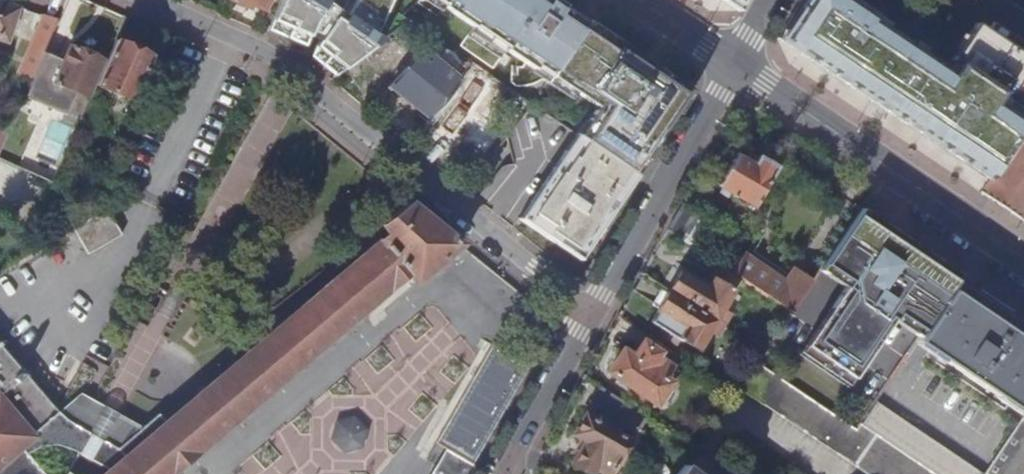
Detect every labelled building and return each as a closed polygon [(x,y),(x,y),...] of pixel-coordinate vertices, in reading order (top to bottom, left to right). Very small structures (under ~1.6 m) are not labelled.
[(229,1),(248,8),(250,5),(263,10),(268,0),(229,0),(229,1)] [(326,0),(282,0),(269,30),(274,32),(279,34),(305,46),(310,35),(321,40),(316,46),(312,56),(322,64),(328,69),(336,75),(383,40),(377,35),(348,15),(326,0)] [(348,15),(377,35),(393,0),(358,0),(357,3),(348,15)] [(443,4),(442,5),(473,26),(474,25),(506,47),(504,49),(534,69),(536,65),(551,76),(587,24),(579,19),(571,14),(551,0),(548,0),(547,0),(437,0),(443,4)] [(1023,127),(1023,124),(1003,110),(1023,79),(1023,65),(969,30),(942,70),(835,0),(800,0),(779,35),(785,60),(980,194),(996,169),(1016,139),(1023,127)] [(18,8),(0,2),(0,40),(6,42),(18,8)] [(25,52),(39,59),(43,51),(56,20),(41,15),(25,52)] [(648,66),(587,24),(551,76),(597,106),(577,136),(633,175),(687,93),(648,66)] [(150,54),(114,39),(104,61),(94,84),(130,99),(150,54)] [(61,59),(43,51),(39,59),(24,94),(78,119),(94,84),(104,61),(68,44),(61,59)] [(428,115),(471,62),(446,45),(435,58),(422,47),(391,85),(428,115)] [(9,127),(0,123),(0,148),(9,127)] [(1016,139),(996,169),(980,194),(996,205),(999,207),(1023,224),(1023,127),(1016,139)] [(597,230),(633,175),(577,136),(575,135),(518,218),(578,259),(597,230)] [(777,166),(758,155),(753,163),(735,153),(717,185),(753,206),(777,166)] [(288,374),(406,274),(414,282),(459,244),(407,202),(381,222),(389,232),(298,309),(251,349),(163,423),(156,413),(142,425),(132,435),(111,424),(103,419),(96,415),(87,431),(75,450),(60,473),(171,473),(288,374)] [(709,221),(682,203),(667,230),(694,247),(709,221)] [(122,236),(107,209),(72,229),(88,255),(122,236)] [(871,216),(860,209),(816,273),(826,280),(840,289),(820,319),(799,351),(849,384),(869,352),(891,318),(918,335),(959,276),(871,216)] [(757,245),(751,241),(730,271),(742,279),(791,311),(811,281),(792,269),(784,281),(748,257),(757,245)] [(682,272),(670,291),(715,320),(722,325),(728,315),(722,311),(742,279),(730,271),(717,263),(710,277),(714,280),(709,289),(682,272)] [(1023,412),(1023,411),(1023,321),(967,282),(959,276),(918,335),(915,339),(925,346),(1023,412)] [(716,335),(722,325),(715,320),(670,291),(650,322),(681,341),(683,339),(699,349),(710,332),(716,335)] [(757,334),(750,344),(762,354),(769,343),(757,334)] [(539,352),(546,340),(537,336),(531,348),(539,352)] [(622,351),(607,373),(654,403),(666,384),(661,380),(669,369),(654,359),(658,353),(641,342),(631,357),(622,351)] [(743,354),(756,363),(757,362),(762,354),(750,344),(743,354)] [(865,473),(932,473),(859,424),(855,429),(757,362),(756,363),(738,389),(865,473)] [(22,451),(41,441),(55,412),(23,375),(21,376),(18,372),(11,377),(14,383),(0,394),(0,473),(42,473),(22,451)] [(629,425),(637,411),(600,387),(597,390),(595,388),(588,398),(592,401),(591,404),(629,425)] [(80,390),(55,412),(87,431),(96,415),(103,403),(80,390)] [(874,401),(859,424),(932,473),(981,473),(874,401)] [(572,434),(586,442),(572,464),(589,473),(608,473),(632,435),(587,409),(572,434)] [(118,411),(111,424),(132,435),(142,425),(118,411)] [(1023,412),(983,473),(1022,473),(1023,471),(1023,411),(1023,412)] [(87,431),(55,412),(41,441),(56,442),(62,445),(75,450),(87,431)] [(334,437),(344,450),(361,446),(363,430),(353,420),(339,423),(334,437)] [(473,465),(448,450),(434,473),(468,473),(473,465)] [(683,465),(676,473),(696,473),(683,465)]
